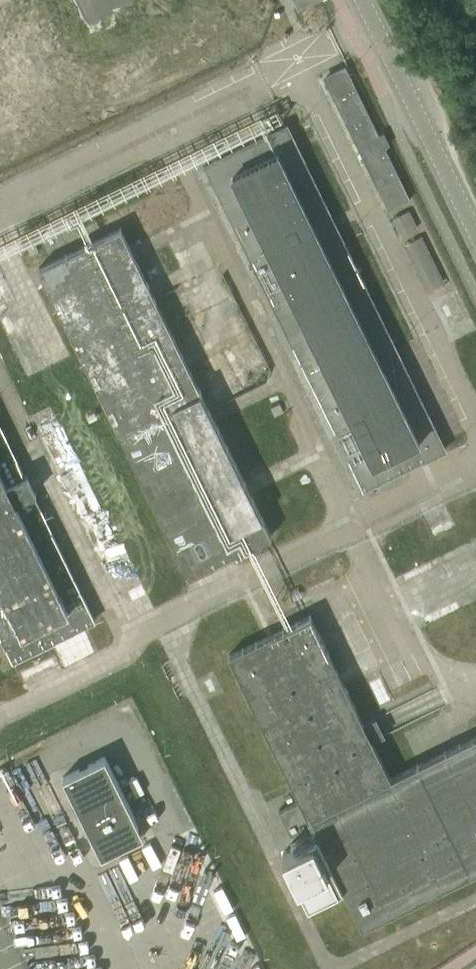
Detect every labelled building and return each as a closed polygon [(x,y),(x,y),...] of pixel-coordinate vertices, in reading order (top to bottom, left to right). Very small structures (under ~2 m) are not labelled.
[(298,8),(315,0),(294,0),(298,8)] [(410,198),(385,146),(389,144),(383,132),(379,134),(346,67),(331,74),(337,84),(329,88),(388,209),(410,198)] [(363,488),(445,448),(286,124),(205,164),(363,488)] [(411,209),(395,215),(402,233),(418,227),(411,209)] [(37,268),(190,576),(270,536),(118,228),(37,268)] [(13,658),(95,618),(0,423),(0,630),(13,658)] [(122,550),(62,426),(40,436),(100,560),(122,550)] [(452,519),(431,529),(435,536),(455,526),(452,519)] [(228,655),(299,800),(279,810),(290,833),(302,827),(298,820),(307,816),(317,836),(283,853),(308,904),(342,887),(361,927),(475,871),(475,735),(389,777),(309,614),(228,655)] [(84,631),(54,646),(64,667),(95,653),(84,631)] [(52,658),(20,673),(23,679),(55,664),(52,658)] [(101,854),(143,833),(104,756),(62,777),(101,854)] [(95,968),(52,881),(47,881),(31,890),(32,904),(26,893),(28,909),(17,910),(15,905),(0,906),(0,968),(93,968),(95,968)]
